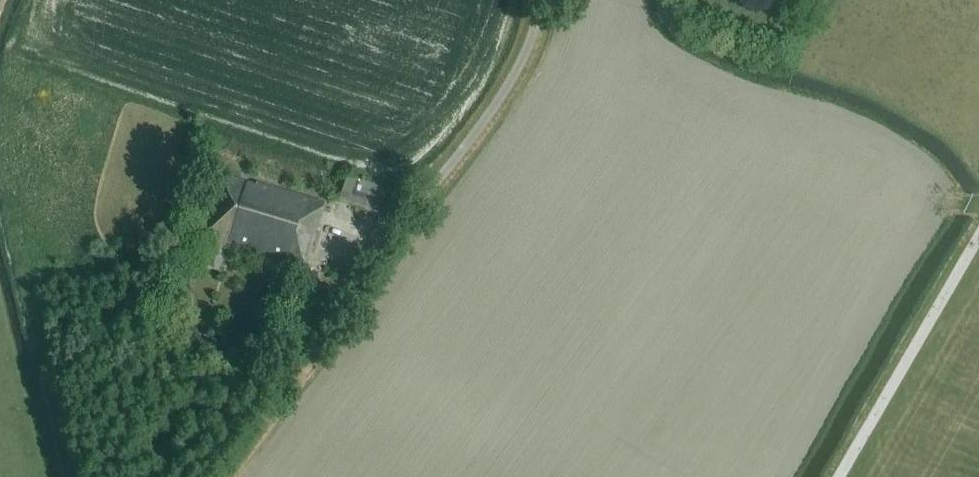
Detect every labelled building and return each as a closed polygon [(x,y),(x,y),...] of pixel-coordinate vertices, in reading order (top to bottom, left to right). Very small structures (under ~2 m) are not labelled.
[(221,176),(201,241),(226,249),(225,251),(303,275),(325,204),(257,184),(256,186),(221,176)] [(347,177),(340,197),(339,201),(350,205),(378,214),(386,190),(347,177)]
